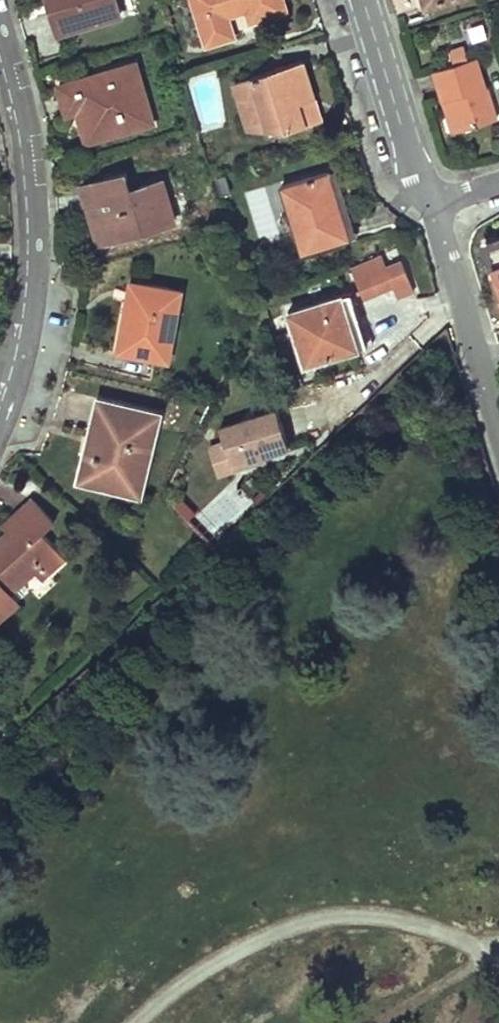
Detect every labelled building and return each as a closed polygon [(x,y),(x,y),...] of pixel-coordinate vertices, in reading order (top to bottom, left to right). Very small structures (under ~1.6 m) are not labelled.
[(116,0),(49,0),(52,13),(64,9),(70,31),(120,16),(116,0)] [(207,44),(234,36),(228,15),(249,9),(253,21),(286,11),(283,0),(195,0),(207,44)] [(396,15),(445,0),(392,0),(396,15)] [(64,9),(52,13),(56,25),(59,35),(70,31),(64,9)] [(459,130),(496,119),(486,87),(485,87),(476,57),(468,59),(464,45),(450,49),(454,63),(434,69),(444,100),(450,99),(459,130)] [(310,86),(303,61),(235,81),(248,127),(267,121),(269,129),(283,125),(286,134),(315,125),(308,102),(314,100),(310,86)] [(152,124),(135,63),(60,85),(68,113),(83,109),(86,119),(81,121),(88,142),(152,124)] [(444,100),(453,132),(459,130),(450,99),(444,100)] [(308,102),(315,125),(320,123),(314,100),(308,102)] [(336,195),(329,172),(283,186),(302,253),(348,240),(344,223),(336,195)] [(131,189),(127,174),(90,184),(98,214),(91,215),(97,235),(143,222),(145,230),(174,222),(163,180),(131,189)] [(90,184),(83,186),(91,215),(98,214),(90,184)] [(352,221),(344,223),(348,240),(357,237),(352,221)] [(143,222),(97,235),(99,244),(145,230),(143,222)] [(493,241),(489,248),(494,265),(498,263),(498,239),(493,241)] [(351,268),(363,296),(392,283),(398,297),(417,289),(412,278),(405,262),(388,269),(382,255),(351,268)] [(125,317),(118,350),(167,360),(179,291),(139,283),(132,319),(125,317)] [(352,292),(289,312),(305,362),(368,342),(352,292)] [(106,478),(104,487),(128,492),(133,468),(146,471),(147,468),(160,413),(102,399),(97,422),(94,434),(96,434),(91,455),(84,454),(80,472),(106,478)] [(273,403),(217,423),(222,437),(230,458),(246,452),(247,455),(262,450),(287,441),(273,403)] [(222,437),(208,442),(218,470),(263,454),(262,450),(247,455),(246,452),(230,458),(222,437)] [(133,468),(128,492),(139,495),(146,471),(133,468)] [(80,472),(77,481),(104,487),(106,478),(80,472)] [(19,599),(11,591),(5,584),(16,575),(22,581),(34,570),(37,572),(44,566),(42,563),(57,549),(40,531),(53,519),(31,498),(0,526),(6,533),(0,539),(0,616),(19,599)] [(44,566),(37,572),(42,578),(64,558),(57,549),(42,563),(44,566)] [(16,575),(5,584),(11,591),(22,581),(16,575)]
